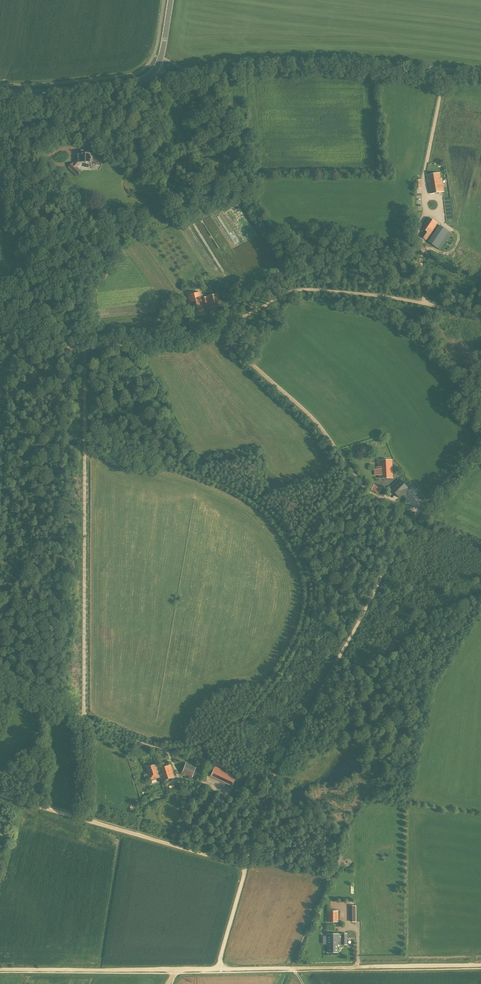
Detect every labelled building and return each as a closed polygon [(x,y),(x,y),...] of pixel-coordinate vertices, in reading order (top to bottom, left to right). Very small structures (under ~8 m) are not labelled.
[(78,151),(78,158),(73,164),(72,163),(68,167),(73,173),(77,168),(77,167),(82,162),(91,162),(91,160),(100,165),(104,159),(92,152),(91,154),(87,154),(87,152),(83,152),(83,151),(78,151)] [(427,175),(428,183),(429,183),(431,194),(444,192),(442,179),(441,179),(440,173),(427,175)] [(423,228),(421,231),(423,233),(421,236),(426,240),(429,236),(430,237),(439,224),(428,217),(421,228),(423,228)] [(428,242),(438,249),(449,231),(440,225),(428,242)] [(188,302),(191,313),(205,310),(221,306),(218,293),(202,298),(201,296),(200,292),(188,295),(189,302),(188,302)] [(394,477),(394,473),(392,473),(392,460),(378,460),(379,478),(392,478),(392,477),(394,477)] [(409,489),(399,478),(389,488),(399,498),(409,489)] [(186,762),(181,774),(192,778),(196,766),(186,762)] [(148,776),(150,780),(159,777),(155,765),(146,767),(149,776),(148,776)] [(170,765),(166,766),(160,768),(164,780),(174,777),(170,765)] [(211,776),(231,786),(233,780),(236,782),(238,778),(215,767),(211,776)] [(340,864),(342,856),(336,854),(334,862),(340,864)] [(327,911),(327,922),(338,922),(338,911),(327,911)] [(328,945),(328,952),(338,952),(338,945),(347,945),(347,933),(341,933),(341,941),(338,941),(338,934),(327,934),(327,945),(328,945)]
